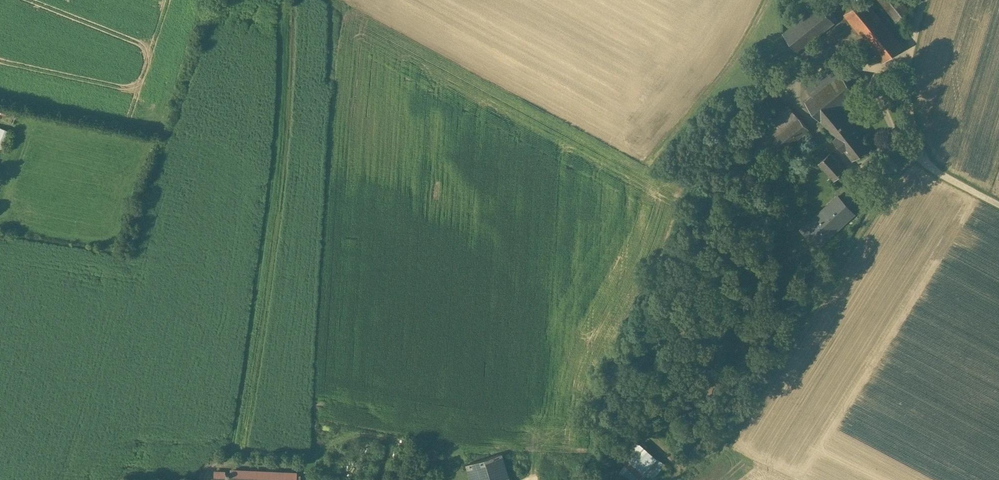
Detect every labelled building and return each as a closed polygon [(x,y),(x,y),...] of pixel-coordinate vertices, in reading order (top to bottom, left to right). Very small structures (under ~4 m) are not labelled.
[(865,0),(861,0),(844,13),(884,61),(902,46),(865,0)] [(900,0),(879,0),(897,21),(909,11),(900,0)] [(819,4),(783,33),(798,51),(834,22),(819,4)] [(831,63),(803,84),(812,95),(840,74),(831,63)] [(812,95),(805,101),(821,121),(837,107),(838,107),(855,93),(840,74),(812,95)] [(808,128),(787,106),(756,131),(776,154),(808,128)] [(837,107),(821,121),(835,138),(833,139),(842,150),(844,149),(852,160),(869,146),(838,107),(837,107)] [(0,128),(0,149),(2,150),(9,131),(0,128)] [(845,169),(829,153),(819,162),(834,179),(845,169)] [(837,197),(802,229),(817,246),(853,214),(837,197)] [(652,479),(665,464),(634,438),(626,447),(633,453),(617,471),(628,479),(644,479),(648,475),(652,479)] [(438,452),(431,449),(424,464),(432,467),(438,452)] [(466,464),(470,479),(508,479),(500,454),(466,464)]
